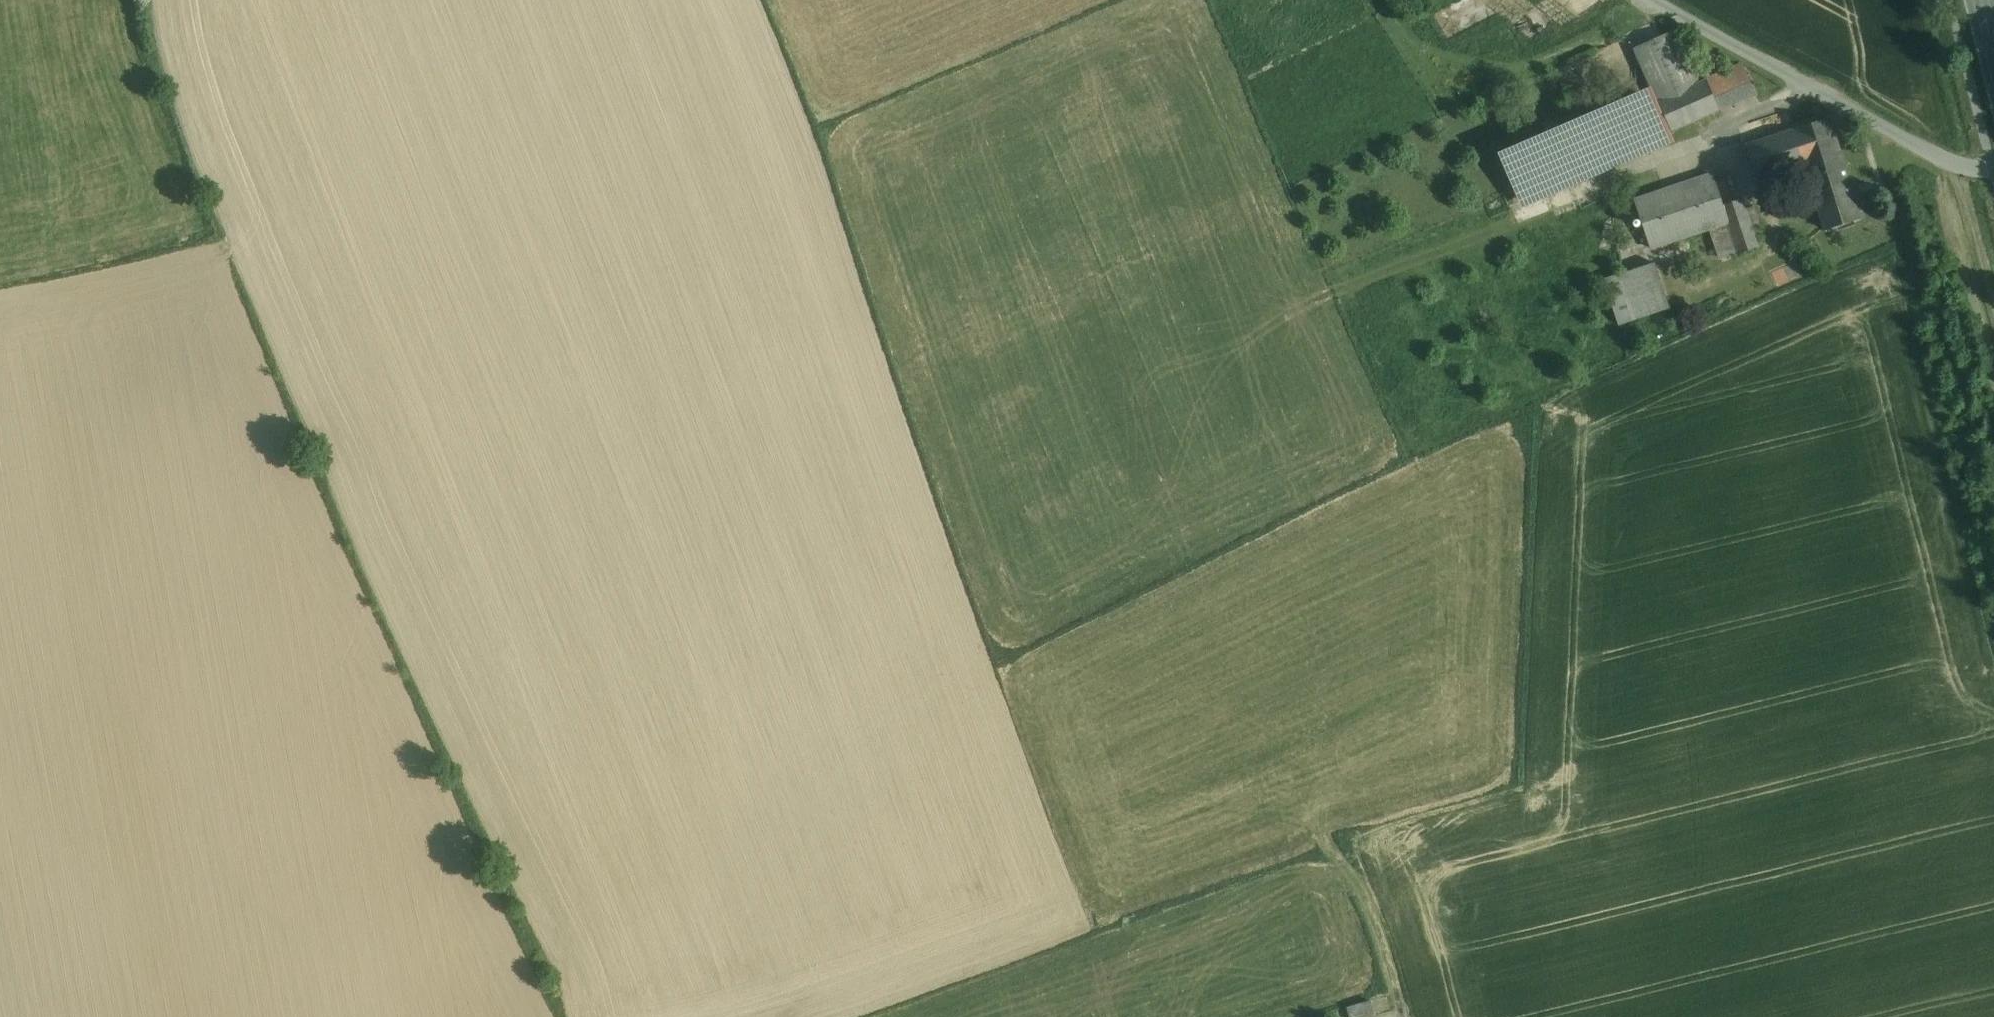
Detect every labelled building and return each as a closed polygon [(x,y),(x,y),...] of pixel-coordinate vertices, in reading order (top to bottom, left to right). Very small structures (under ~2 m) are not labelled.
[(1699,83),(1676,30),(1635,48),(1658,101),(1699,83)] [(1741,64),(1707,79),(1707,80),(1720,109),(1719,109),(1720,110),(1756,94),(1744,65),(1741,64)] [(1699,83),(1658,101),(1672,131),(1719,109),(1720,109),(1707,80),(1699,83)] [(1545,147),(1507,163),(1523,199),(1619,158),(1670,136),(1654,100),(1545,147)] [(1829,118),(1795,129),(1795,130),(1805,164),(1840,152),(1829,118)] [(1795,130),(1747,146),(1758,179),(1805,164),(1795,130)] [(1852,179),(1849,180),(1840,152),(1805,164),(1826,229),(1864,217),(1852,179)] [(1714,174),(1635,200),(1651,248),(1710,228),(1728,222),(1723,205),(1714,174)] [(1758,247),(1742,199),(1723,205),(1728,222),(1738,250),(1739,253),(1758,247)] [(1728,222),(1710,228),(1719,257),(1738,250),(1728,222)] [(1796,261),(1775,269),(1782,286),(1803,277),(1796,261)] [(1655,263),(1623,273),(1638,319),(1671,308),(1655,263)] [(1623,273),(1605,279),(1620,325),(1638,319),(1623,273)] [(1348,1007),(1351,1016),(1364,1016),(1374,1014),(1371,1001),(1348,1007)]
